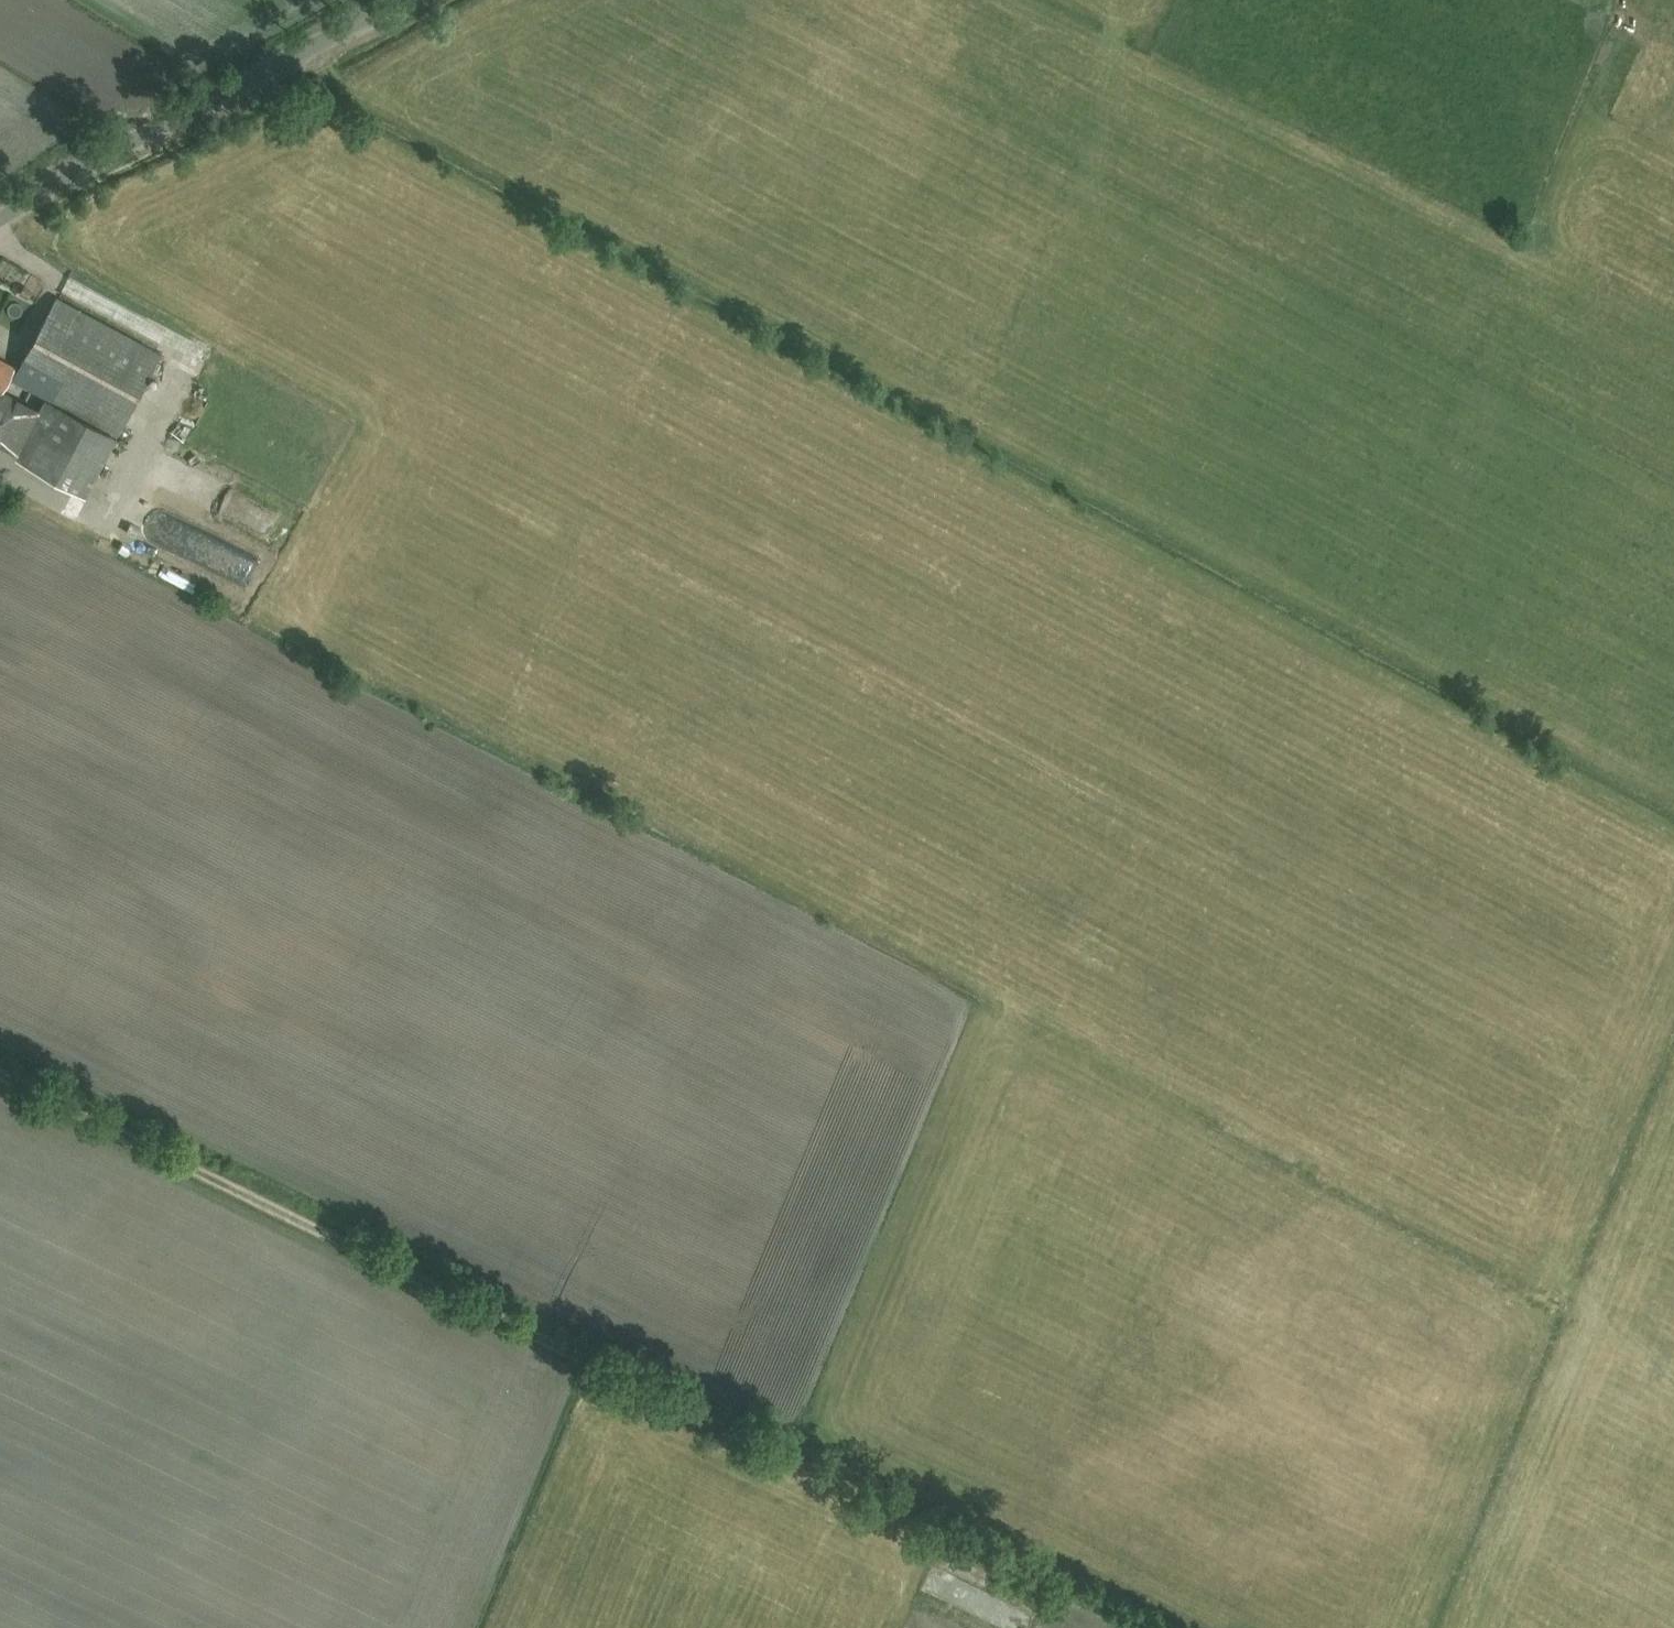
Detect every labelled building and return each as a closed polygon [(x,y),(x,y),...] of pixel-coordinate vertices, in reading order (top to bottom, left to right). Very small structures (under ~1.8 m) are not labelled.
[(54,299),(12,382),(49,402),(112,434),(115,436),(158,352),(54,299)] [(13,366),(0,359),(0,392),(1,391),(13,366)] [(9,395),(1,391),(0,392),(0,413),(9,395)] [(81,493),(112,434),(49,402),(19,461),(81,493)]
